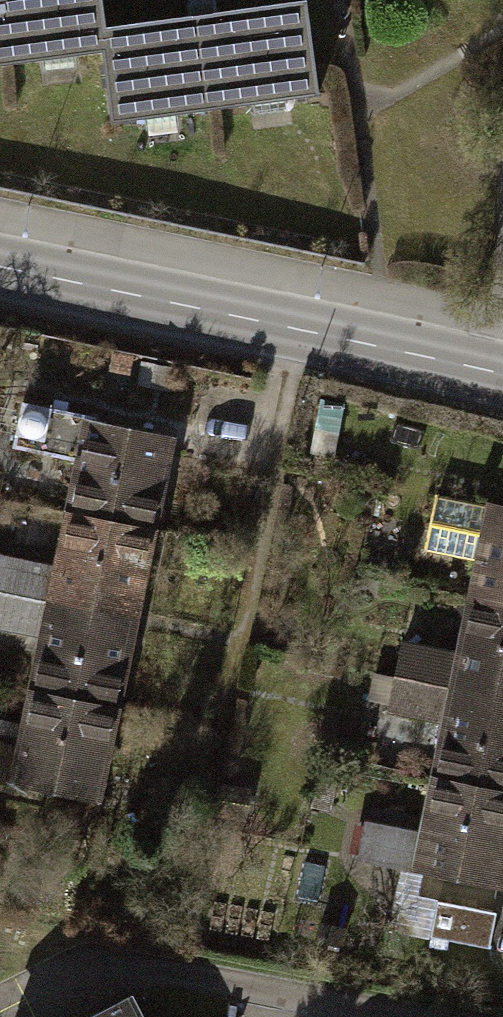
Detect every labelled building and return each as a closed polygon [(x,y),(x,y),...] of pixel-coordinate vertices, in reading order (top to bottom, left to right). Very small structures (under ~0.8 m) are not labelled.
[(102,53),(99,22),(96,0),(0,0),(0,65),(102,53)] [(99,22),(102,53),(109,119),(314,96),(303,0),(293,0),(99,22)] [(23,440),(77,451),(84,416),(30,405),(23,440)] [(77,451),(65,513),(145,529),(164,431),(84,416),(77,451)] [(469,598),(502,605),(502,506),(437,493),(425,555),(476,565),(469,598)] [(55,564),(48,601),(128,616),(145,529),(65,513),(55,564)] [(48,601),(55,564),(0,553),(0,592),(48,601)] [(48,601),(0,592),(0,623),(43,631),(48,601)] [(451,689),(502,699),(502,605),(469,598),(458,654),(451,689)] [(43,631),(32,687),(111,703),(128,616),(48,601),(43,631)] [(401,643),(394,677),(451,689),(458,654),(401,643)] [(445,718),(451,689),(394,677),(388,707),(445,718)] [(32,687),(20,747),(13,784),(93,799),(111,703),(32,687)] [(434,775),(502,789),(502,699),(451,689),(445,718),(434,775)] [(13,784),(20,747),(0,743),(0,781),(13,784)] [(423,829),(415,870),(498,887),(502,860),(502,789),(434,775),(423,829)] [(92,799),(50,798),(45,820),(82,828),(92,799)] [(356,859),(415,870),(423,829),(364,817),(356,859)] [(446,899),(439,934),(496,944),(502,909),(446,899)] [(134,1002),(103,1016),(142,1016),(134,1002)]
